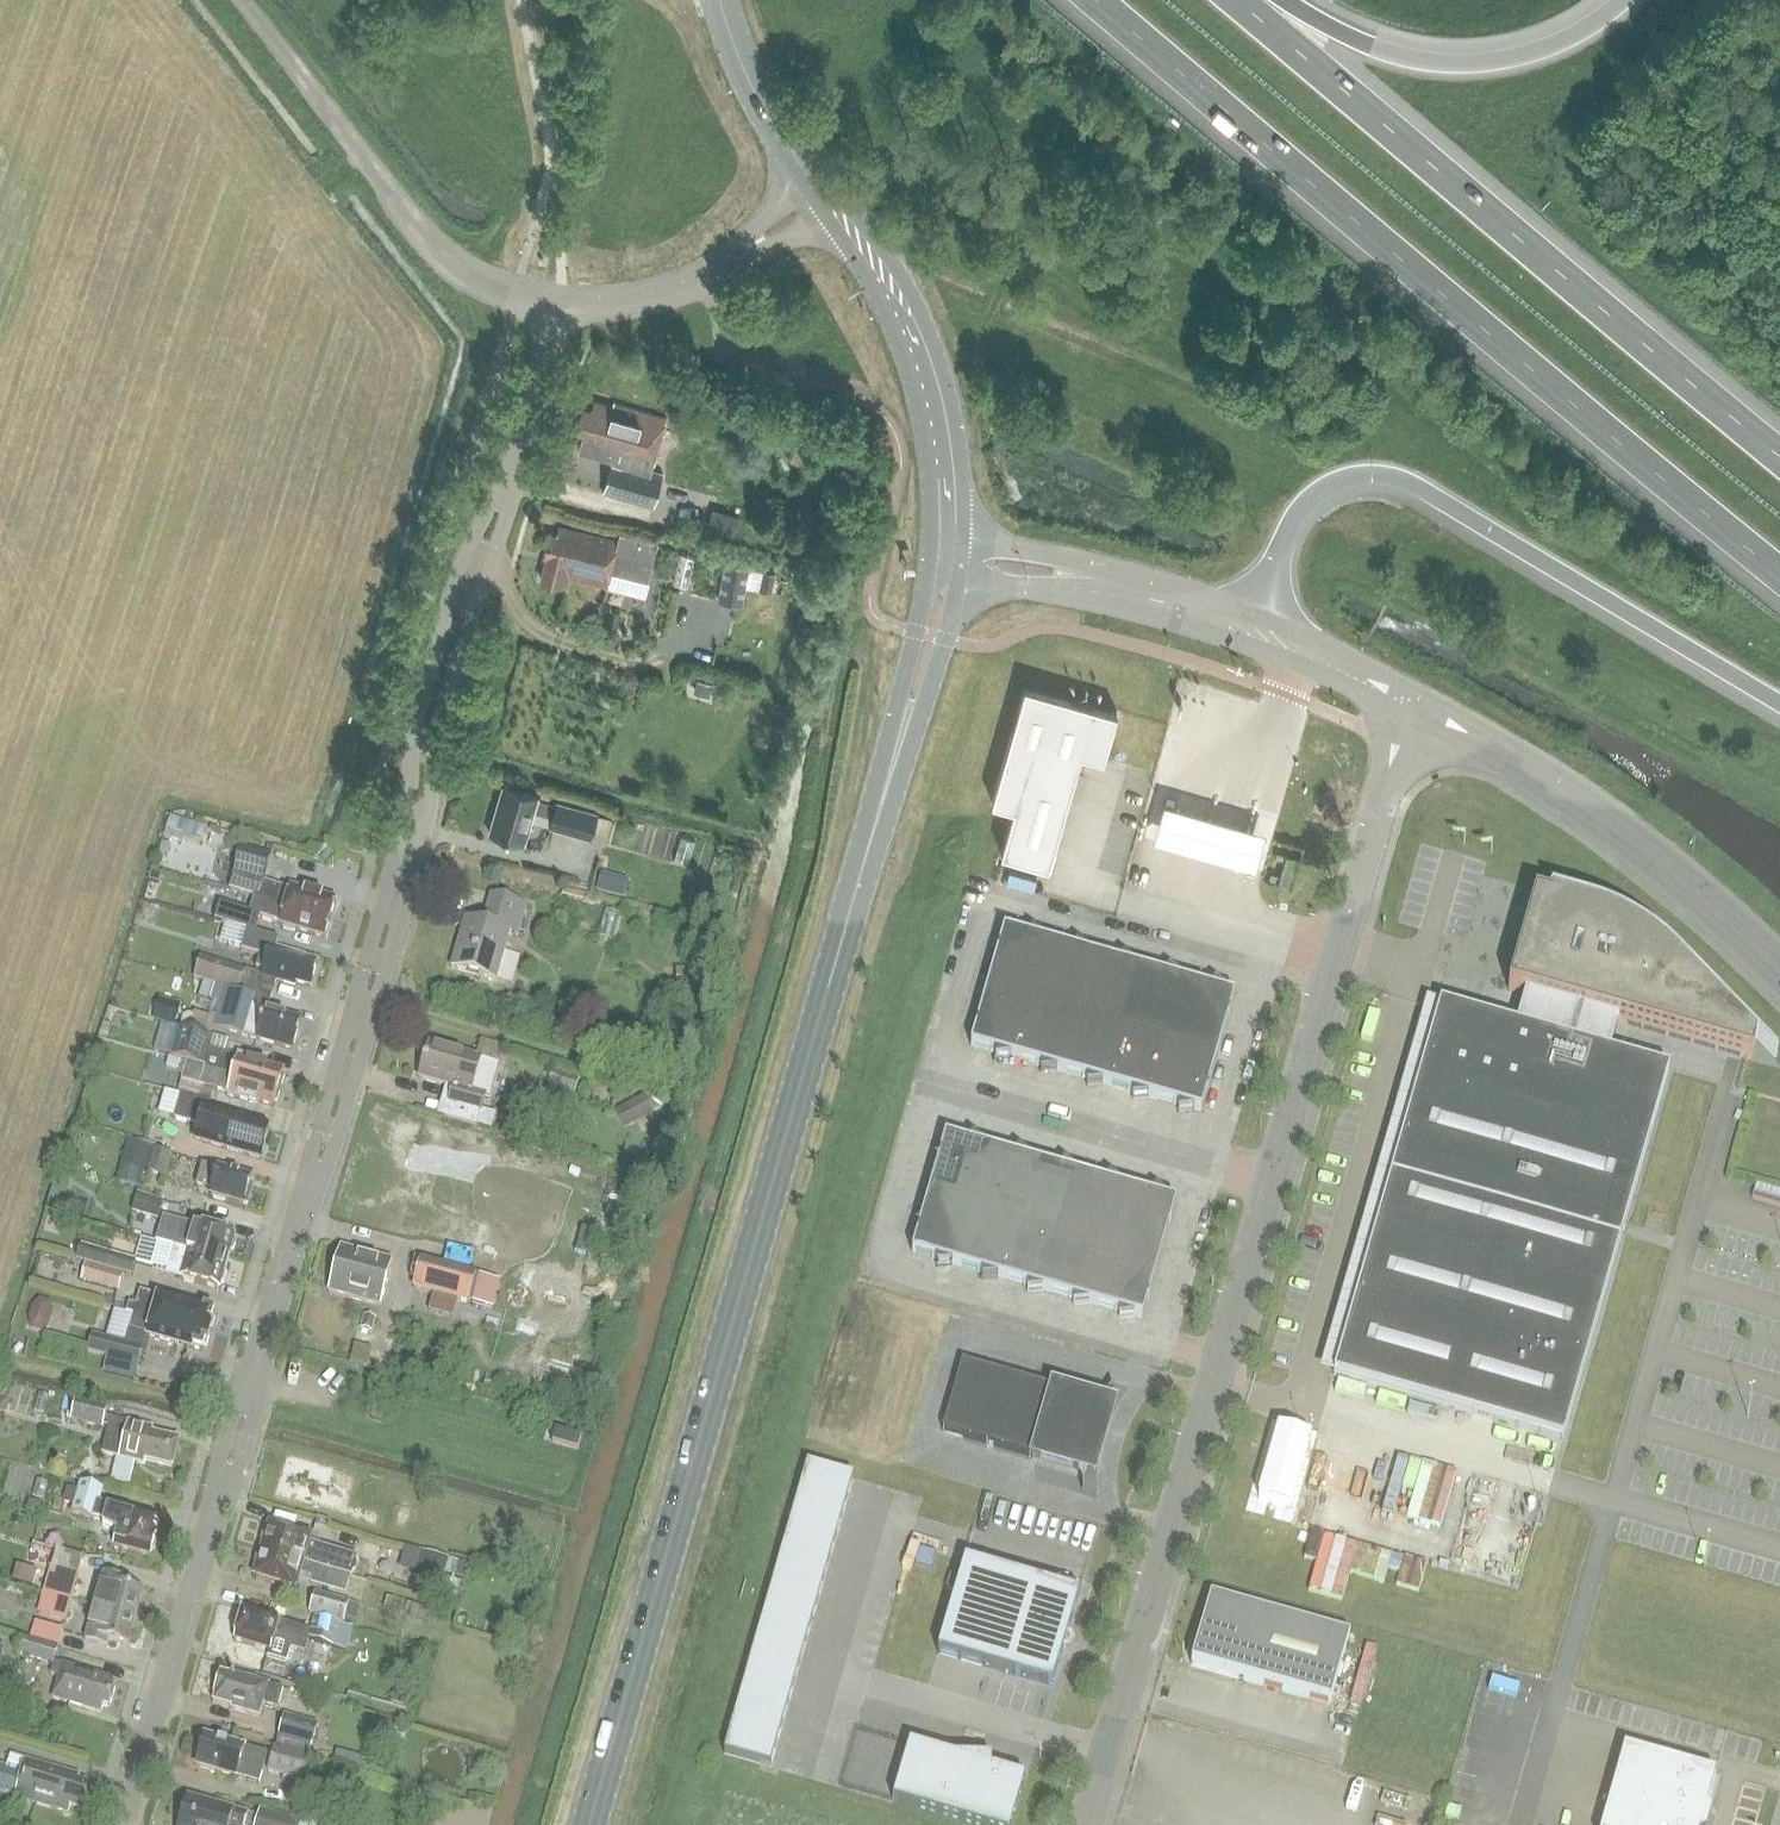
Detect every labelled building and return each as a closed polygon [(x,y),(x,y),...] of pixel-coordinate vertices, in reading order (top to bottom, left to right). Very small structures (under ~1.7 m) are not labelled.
[(651,470),(666,419),(613,403),(612,408),(594,402),(591,412),(581,409),(575,431),(581,433),(577,451),(611,461),(602,494),(652,508),(662,474),(651,470)] [(741,518),(713,510),(708,527),(736,535),(741,518)] [(658,543),(644,540),(620,534),(617,544),(559,529),(557,537),(549,535),(544,556),(547,557),(541,581),(566,587),(569,577),(607,586),(610,574),(648,584),(658,543)] [(725,563),(718,602),(743,607),(750,568),(725,563)] [(776,573),(763,571),(759,590),(772,592),(776,573)] [(697,681),(694,693),(709,697),(712,685),(697,681)] [(1081,753),(1103,759),(1117,712),(1024,685),(991,802),(1013,808),(1000,853),(1049,867),(1081,753)] [(538,796),(503,786),(489,834),(524,844),(533,811),(552,817),(550,826),(591,838),(598,813),(557,801),(556,804),(537,798),(538,796)] [(1266,826),(1164,798),(1155,834),(1256,861),(1266,826)] [(612,817),(598,813),(591,838),(590,840),(604,844),(612,817)] [(171,820),(166,838),(184,843),(189,825),(171,820)] [(162,843),(159,855),(167,857),(171,846),(162,843)] [(254,897),(254,898),(330,920),(335,901),(306,892),(307,890),(295,886),(294,889),(290,888),(289,890),(264,883),(268,868),(271,856),(240,847),(237,860),(230,890),(254,897)] [(1279,880),(1292,883),(1299,857),(1286,853),(1279,880)] [(150,873),(148,880),(159,882),(161,875),(150,873)] [(604,894),(609,876),(601,874),(596,892),(604,894)] [(509,933),(517,936),(526,905),(491,895),(483,924),(465,919),(451,968),(495,981),(509,933)] [(330,920),(254,898),(250,912),(264,916),(264,919),(280,923),(279,926),(284,927),(283,930),(294,933),(295,930),(324,939),(330,920)] [(1634,934),(1626,929),(1614,923),(1607,920),(1600,917),(1593,915),(1534,898),(1508,991),(1525,996),(1516,1026),(1440,1004),(1437,1015),(1333,1375),(1562,1441),(1619,1243),(1629,1210),(1669,1070),(1609,1053),(1618,1022),(1751,1060),(1754,1050),(1752,1050),(1753,1048),(1712,1006),(1714,1001),(1698,985),(1697,990),(1672,965),(1650,945),(1642,940),(1634,934)] [(216,921),(249,930),(252,915),(220,907),(216,921)] [(1004,929),(987,988),(970,1046),(994,1052),(994,1059),(1010,1057),(1017,1059),(1039,1066),(1040,1073),(1056,1071),(1063,1073),(1085,1079),(1086,1086),(1102,1084),(1109,1086),(1131,1092),(1131,1099),(1147,1097),(1155,1099),(1176,1105),(1177,1112),(1193,1110),(1201,1113),(1218,1053),(1234,996),(1227,994),(1214,984),(1210,989),(1188,983),(1181,981),(1169,971),(1164,976),(1142,969),(1135,967),(1123,957),(1119,963),(1096,956),(1090,954),(1077,944),(1073,949),(1050,943),(1044,941),(1031,931),(1027,936),(1004,929)] [(256,969),(263,971),(261,977),(259,986),(273,990),(276,981),(295,987),(296,985),(310,989),(317,963),(303,959),(304,957),(276,949),(279,939),(247,930),(241,951),(260,956),(256,969)] [(225,989),(239,993),(246,971),(200,958),(193,980),(225,989)] [(239,993),(225,989),(214,1028),(292,1050),(301,1021),(251,1006),(254,997),(239,993)] [(162,1023),(175,1027),(181,1005),(159,999),(153,1020),(162,1023)] [(187,1062),(187,1063),(281,1090),(285,1077),(282,1076),(283,1071),(258,1064),(259,1062),(238,1056),(237,1058),(209,1050),(213,1037),(181,1028),(172,1057),(187,1062)] [(480,1040),(475,1057),(481,1059),(495,1063),(497,1064),(502,1046),(480,1040)] [(448,1103),(480,1113),(485,1097),(471,1093),(481,1059),(475,1057),(429,1044),(419,1078),(453,1088),(448,1103)] [(167,1068),(179,1071),(182,1062),(170,1059),(167,1068)] [(281,1090),(187,1063),(181,1081),(207,1088),(227,1094),(226,1096),(247,1102),(248,1100),(273,1107),(274,1102),(277,1103),(281,1090)] [(203,1101),(207,1088),(181,1081),(178,1094),(181,1094),(203,1101)] [(222,1149),(260,1160),(269,1130),(231,1119),(208,1112),(211,1103),(203,1101),(181,1094),(174,1119),(199,1126),(195,1140),(223,1149),(222,1149)] [(624,1129),(655,1111),(644,1094),(614,1112),(624,1129)] [(1014,1156),(991,1149),(985,1148),(973,1138),(968,1143),(945,1136),(928,1194),(912,1253),(935,1259),(936,1266),(952,1264),(981,1273),(982,1279),(997,1277),(1004,1279),(1026,1286),(1027,1292),(1043,1290),(1050,1292),(1072,1299),(1073,1305),(1089,1304),(1118,1312),(1119,1319),(1135,1317),(1142,1319),(1159,1260),(1176,1202),(1168,1200),(1156,1190),(1151,1195),(1129,1189),(1122,1187),(1110,1177),(1106,1182),(1083,1176),(1077,1174),(1064,1164),(1060,1169),(1037,1163),(1031,1161),(1018,1151),(1014,1156)] [(145,1173),(152,1147),(128,1140),(120,1166),(145,1173)] [(166,1176),(173,1153),(156,1149),(149,1171),(166,1176)] [(225,1200),(247,1207),(252,1188),(249,1187),(252,1178),(218,1168),(217,1168),(201,1164),(195,1185),(210,1190),(209,1195),(213,1197),(213,1199),(224,1203),(225,1200)] [(46,1208),(61,1212),(66,1197),(51,1193),(46,1208)] [(134,1212),(161,1220),(165,1202),(138,1195),(134,1212)] [(236,1243),(233,1240),(235,1236),(195,1225),(194,1227),(180,1223),(177,1237),(184,1239),(181,1250),(202,1256),(204,1249),(229,1256),(230,1253),(234,1252),(236,1243)] [(202,1256),(181,1250),(161,1244),(155,1265),(167,1269),(167,1272),(180,1276),(179,1279),(219,1290),(220,1286),(224,1285),(227,1276),(224,1274),(229,1256),(204,1249),(202,1256)] [(104,1269),(108,1254),(80,1246),(76,1262),(104,1269)] [(380,1306),(392,1262),(340,1247),(328,1292),(380,1306)] [(476,1273),(422,1259),(414,1289),(436,1295),(431,1313),(453,1319),(458,1300),(469,1303),(476,1273)] [(105,1270),(85,1265),(80,1282),(118,1292),(123,1275),(105,1270)] [(129,1304),(128,1309),(208,1332),(210,1328),(212,1329),(215,1318),(213,1317),(214,1312),(158,1296),(158,1297),(140,1292),(136,1306),(129,1304)] [(29,1318),(30,1330),(42,1333),(50,1324),(53,1315),(51,1303),(40,1299),(32,1308),(29,1318)] [(208,1332),(128,1309),(126,1314),(133,1316),(129,1330),(146,1335),(146,1336),(203,1353),(204,1348),(207,1348),(210,1337),(207,1337),(208,1332)] [(376,1334),(379,1321),(368,1318),(364,1330),(376,1334)] [(94,1333),(89,1352),(132,1363),(137,1344),(94,1333)] [(1079,1471),(1085,1452),(1084,1457),(1083,1463),(1083,1468),(1082,1474),(1082,1480),(1082,1485),(1082,1491),(1084,1491),(1083,1485),(1084,1479),(1084,1473),(1084,1468),(1085,1463),(1085,1457),(1086,1452),(1087,1447),(1089,1442),(1090,1436),(1092,1431),(1093,1426),(1097,1416),(1099,1412),(1103,1403),(1106,1399),(1108,1395),(1114,1386),(1112,1386),(1108,1392),(1104,1399),(1101,1406),(1097,1413),(1094,1420),(1099,1401),(1092,1399),(1054,1388),(1054,1387),(1053,1387),(1052,1388),(962,1362),(942,1431),(1032,1457),(1032,1458),(1033,1459),(1034,1458),(1072,1469),(1079,1471)] [(72,1422),(104,1429),(105,1427),(107,1418),(109,1408),(77,1400),(72,1422)] [(152,1435),(153,1429),(107,1418),(105,1427),(108,1427),(107,1433),(101,1454),(117,1458),(110,1482),(129,1487),(135,1463),(144,1465),(145,1461),(171,1468),(178,1441),(152,1435)] [(552,1445),(585,1454),(588,1441),(556,1432),(552,1445)] [(1261,1432),(1241,1501),(1273,1510),(1293,1441),(1261,1432)] [(1408,1483),(1417,1485),(1410,1516),(1448,1523),(1460,1466),(1413,1457),(1408,1483)] [(801,1485),(847,1498),(853,1477),(807,1464),(801,1485)] [(112,1546),(120,1548),(150,1557),(160,1521),(130,1512),(130,1513),(98,1504),(102,1490),(80,1484),(71,1513),(94,1520),(94,1519),(108,1522),(105,1531),(116,1534),(112,1546)] [(847,1498),(801,1485),(795,1505),(841,1519),(847,1498)] [(841,1519),(795,1505),(789,1526),(835,1539),(841,1519)] [(24,1517),(13,1515),(11,1524),(21,1527),(24,1517)] [(261,1550),(352,1578),(358,1558),(309,1543),(311,1537),(269,1524),(266,1534),(263,1535),(261,1542),(262,1545),(261,1550)] [(835,1539),(789,1526),(784,1547),(830,1560),(835,1539)] [(1312,1588),(1347,1595),(1359,1539),(1314,1529),(1308,1554),(1319,1556),(1312,1588)] [(830,1560),(784,1547),(778,1567),(824,1580),(830,1560)] [(86,1557),(56,1549),(55,1555),(46,1552),(42,1565),(51,1567),(51,1570),(44,1594),(54,1597),(73,1602),(86,1557)] [(310,1585),(320,1588),(347,1596),(352,1578),(261,1550),(259,1556),(256,1557),(255,1562),(256,1565),(253,1576),(295,1589),(300,1574),(312,1578),(310,1585)] [(420,1550),(412,1578),(441,1586),(449,1558),(420,1550)] [(1422,1582),(1429,1560),(1409,1554),(1405,1568),(1406,1568),(1404,1577),(1422,1582)] [(1052,1686),(1079,1594),(964,1561),(937,1653),(1052,1686)] [(824,1580),(778,1567),(772,1588),(818,1601),(824,1580)] [(103,1574),(94,1607),(135,1619),(142,1592),(124,1587),(126,1580),(103,1574)] [(818,1601),(772,1588),(766,1608),(812,1621),(818,1601)] [(317,1593),(311,1612),(347,1624),(348,1619),(356,1621),(361,1606),(317,1593)] [(1330,1704),(1340,1669),(1350,1634),(1210,1595),(1201,1630),(1191,1665),(1330,1704)] [(67,1622),(73,1602),(54,1597),(49,1617),(67,1622)] [(386,1608),(417,1618),(420,1607),(390,1597),(386,1608)] [(135,1619),(94,1607),(84,1641),(107,1647),(108,1640),(127,1645),(135,1619)] [(812,1621),(766,1608),(760,1629),(806,1642),(812,1621)] [(233,1633),(235,1636),(233,1641),(270,1652),(268,1658),(286,1663),(291,1650),(306,1655),(310,1640),(334,1648),(341,1624),(317,1617),(312,1632),(279,1622),(280,1621),(243,1610),(238,1624),(236,1625),(233,1633)] [(36,1622),(31,1639),(58,1647),(63,1630),(36,1622)] [(806,1642),(760,1629),(754,1649),(800,1663),(806,1642)] [(102,1706),(109,1708),(115,1687),(108,1685),(110,1679),(62,1664),(62,1665),(54,1662),(58,1649),(21,1638),(16,1654),(53,1665),(50,1674),(59,1676),(53,1698),(100,1712),(102,1706)] [(800,1663),(754,1649),(748,1670),(794,1683),(800,1663)] [(794,1683),(748,1670),(742,1691),(788,1704),(794,1683)] [(262,1705),(276,1709),(282,1690),(267,1686),(230,1675),(229,1677),(221,1674),(215,1695),(213,1702),(232,1707),(231,1709),(258,1717),(262,1705)] [(788,1704),(742,1691),(736,1711),(782,1724),(788,1704)] [(782,1724),(736,1711),(724,1753),(770,1766),(782,1724)] [(277,1739),(311,1749),(318,1725),(284,1715),(277,1739)] [(239,1767),(262,1773),(267,1755),(244,1748),(245,1747),(204,1736),(195,1766),(236,1778),(239,1767)] [(974,1824),(1011,1824),(1025,1779),(991,1769),(991,1759),(956,1758),(909,1744),(893,1801),(974,1824)] [(267,1772),(301,1782),(308,1758),(275,1748),(267,1772)] [(1623,1748),(1602,1824),(1707,1824),(1711,1813),(1706,1807),(1715,1775),(1623,1748)] [(487,1760),(468,1760),(469,1776),(488,1776),(487,1760)] [(21,1773),(0,1767),(0,1792),(14,1796),(14,1797),(69,1814),(71,1806),(81,1809),(87,1788),(77,1785),(80,1777),(25,1761),(21,1773)] [(248,1815),(186,1798),(179,1824),(245,1824),(248,1815)] [(257,1824),(304,1824),(304,1822),(261,1810),(257,1824)]
